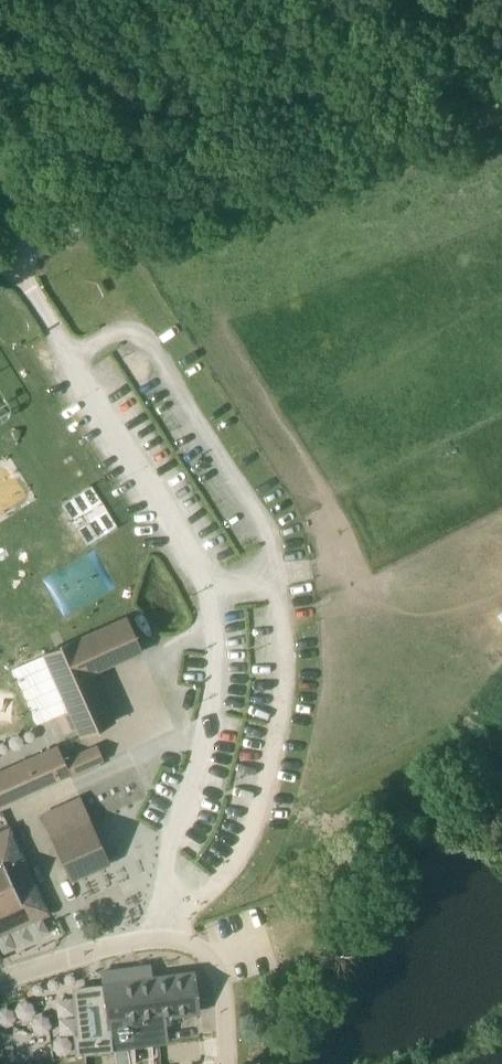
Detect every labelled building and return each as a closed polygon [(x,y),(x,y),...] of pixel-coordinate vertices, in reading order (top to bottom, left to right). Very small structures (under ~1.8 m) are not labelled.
[(141,650),(125,616),(54,649),(79,705),(69,710),(81,736),(114,720),(93,672),(141,650)] [(63,758),(56,744),(0,770),(0,804),(69,772),(103,757),(97,744),(63,758)] [(78,796),(41,812),(71,879),(109,862),(78,796)] [(39,893),(9,827),(0,831),(0,910),(39,893)] [(107,982),(103,983),(104,988),(75,991),(82,1038),(77,1038),(80,1057),(168,1046),(168,1041),(165,1016),(198,1011),(193,972),(150,977),(149,966),(150,966),(150,965),(105,971),(107,982)]
